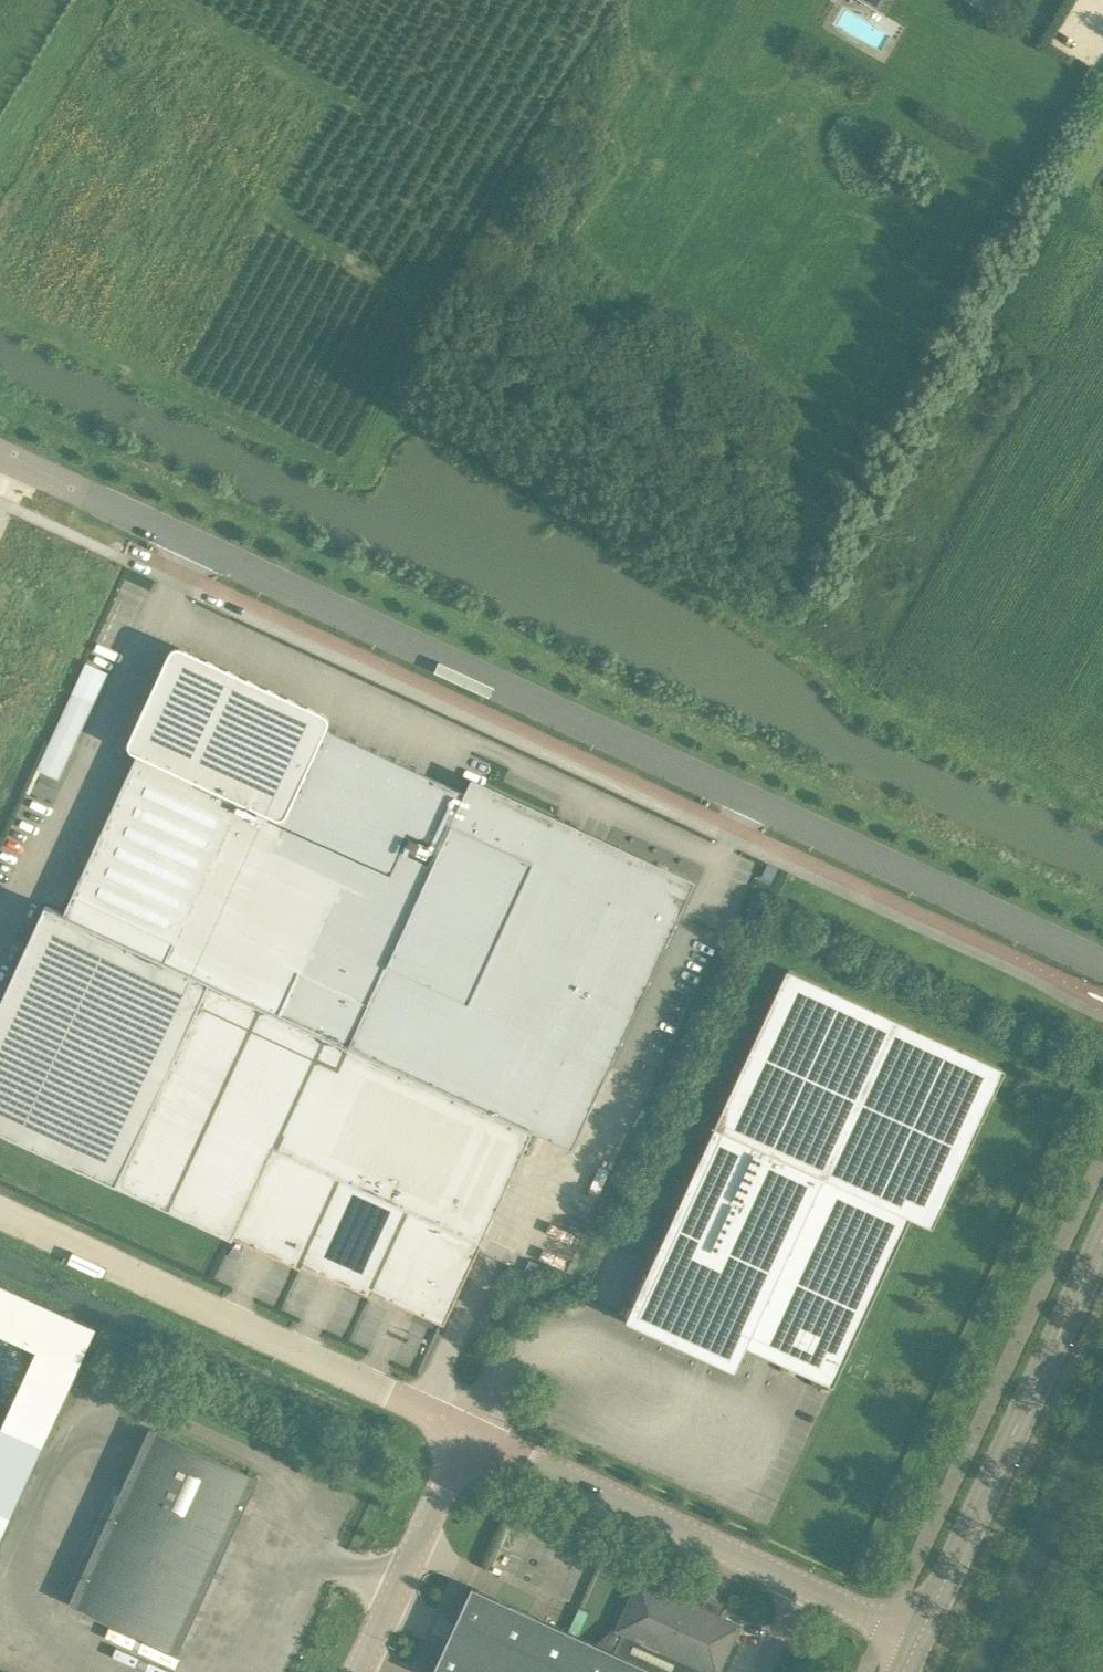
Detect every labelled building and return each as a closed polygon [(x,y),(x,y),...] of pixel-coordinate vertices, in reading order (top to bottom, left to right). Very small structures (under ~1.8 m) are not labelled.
[(0,1001),(0,1130),(115,1184),(228,1236),(232,1238),(234,1234),(274,1252),(274,1254),(297,1264),(301,1267),(304,1261),(344,1279),(343,1281),(367,1292),(370,1294),(371,1294),(374,1288),(414,1307),(413,1308),(417,1310),(441,1321),(443,1322),(481,1241),(531,1130),(533,1127),(566,1054),(568,1051),(607,1069),(678,916),(659,907),(661,904),(676,882),(586,848),(584,852),(546,834),(553,819),(490,790),(486,798),(484,802),(467,794),(460,791),(456,789),(449,786),(432,778),(429,776),(416,770),(408,767),(396,761),(388,758),(376,752),(368,748),(356,743),(348,739),(336,733),(325,728),(327,724),(328,720),(326,716),(323,713),(181,647),(177,646),(173,648),(170,651),(129,739),(128,743),(128,746),(130,749),(133,751),(137,753),(215,789),(212,794),(236,805),(174,939),(73,892),(63,912),(45,904),(0,1001)] [(69,688),(34,767),(57,777),(92,699),(69,688)] [(15,805),(0,798),(0,837),(15,805)] [(932,1227),(1004,1070),(787,969),(625,1320),(734,1370),(745,1346),(832,1387),(910,1217),(930,1227),(930,1226),(932,1227)] [(126,1482),(110,1515),(69,1600),(177,1651),(260,1477),(151,1426),(149,1431),(126,1482)] [(740,1624),(719,1615),(717,1620),(698,1611),(701,1606),(639,1578),(615,1629),(621,1632),(612,1651),(473,1586),(433,1671),(719,1671),(740,1624)]
